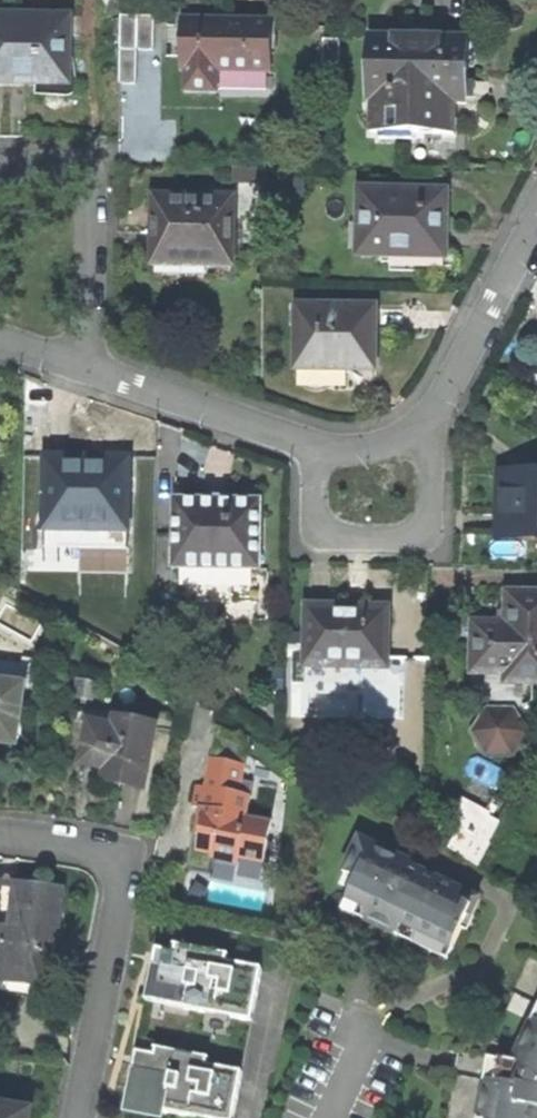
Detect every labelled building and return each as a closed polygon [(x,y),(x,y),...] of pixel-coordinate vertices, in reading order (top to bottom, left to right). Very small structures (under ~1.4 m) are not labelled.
[(30,84),(61,84),(61,59),(70,59),(71,16),(19,16),(0,16),(0,83),(30,84)] [(164,16),(124,17),(125,80),(146,80),(146,47),(164,46),(164,16)] [(186,73),(186,95),(204,95),(219,95),(220,73),(273,74),(274,22),(185,21),(184,73),(186,73)] [(416,137),(456,138),(457,107),(469,107),(470,77),(470,41),(416,40),(371,39),(369,106),(374,106),(373,136),(382,137),(382,142),(416,143),(416,137)] [(197,268),(237,268),(237,190),(221,190),(221,196),(153,196),(152,215),(156,216),(156,230),(152,231),(152,267),(197,268)] [(363,191),(361,256),(421,258),(421,255),(447,255),(448,222),(449,192),(422,192),(422,196),(408,196),(408,192),(363,191)] [(377,309),(299,308),(298,370),(353,371),(375,371),(377,309)] [(90,458),(45,458),(45,529),(128,529),(128,458),(90,458)] [(536,537),(536,475),(502,475),(501,504),(501,536),(536,537)] [(223,501),(174,500),(173,534),(155,534),(154,602),(255,604),(255,607),(266,608),(267,576),(256,576),(256,570),(260,570),(261,501),(223,501)] [(507,674),(508,683),(536,684),(536,595),(509,595),(508,625),(492,625),(475,624),(474,674),(507,674)] [(354,609),(308,608),(307,667),(367,668),(367,662),(389,662),(389,610),(354,609)] [(14,738),(22,682),(0,679),(0,736),(14,738)] [(77,694),(91,697),(93,683),(79,681),(77,694)] [(483,710),(483,755),(530,755),(529,710),(483,710)] [(143,787),(154,725),(114,718),(112,726),(89,722),(82,764),(104,768),(102,780),(120,783),(143,787)] [(14,738),(0,736),(0,754),(11,756),(14,738)] [(240,859),(265,863),(273,820),(248,815),(251,795),(241,794),(246,765),(210,758),(205,787),(197,785),(193,807),(199,808),(194,834),(200,835),(197,851),(214,854),(240,859)] [(497,798),(475,787),(455,823),(461,828),(451,849),(480,867),(503,822),(489,815),(497,798)] [(424,949),(448,959),(462,928),(465,929),(479,899),(410,866),(411,863),(359,839),(344,872),(358,879),(348,899),(368,908),(362,920),(399,937),(424,949)] [(239,864),(240,859),(214,854),(213,860),(222,861),(239,864)] [(41,986),(44,951),(55,953),(61,890),(35,887),(0,884),(0,981),(41,986)] [(343,911),(362,920),(368,908),(348,899),(343,911)] [(228,956),(176,945),(175,953),(158,949),(153,975),(148,999),(167,1003),(167,1005),(205,1013),(206,1009),(233,1015),(232,1018),(252,1021),(262,969),(227,962),(228,956)] [(533,1020),(513,1061),(500,1059),(496,1081),(536,1088),(536,1022),(533,1020)] [(242,1072),(207,1066),(209,1059),(157,1049),(156,1057),(138,1054),(133,1079),(129,1100),(149,1104),(148,1108),(185,1115),(186,1112),(212,1117),(233,1117),(242,1072)] [(489,1057),(485,1079),(496,1081),(500,1059),(489,1057)] [(496,1081),(485,1079),(478,1117),(479,1117),(536,1117),(536,1088),(496,1081)] [(30,1111),(0,1106),(0,1117),(29,1117),(30,1111)]
